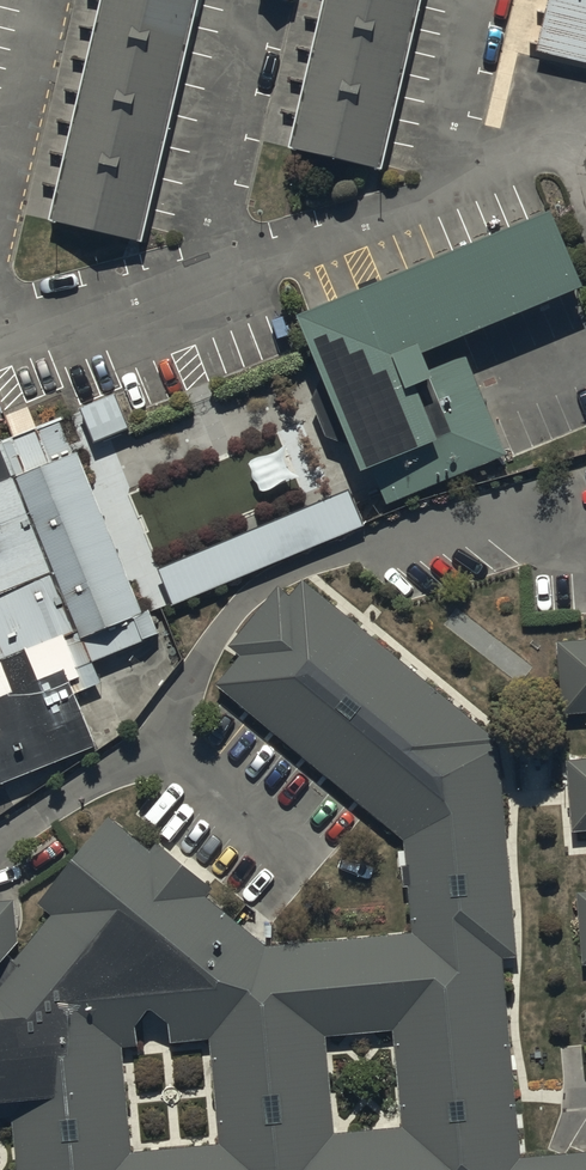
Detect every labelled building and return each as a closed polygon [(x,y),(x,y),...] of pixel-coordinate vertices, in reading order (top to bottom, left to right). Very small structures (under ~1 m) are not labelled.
[(53,226),(146,249),(202,0),(110,0),(53,226)] [(295,156),(384,177),(427,0),(332,0),(295,156)] [(531,30),(585,42),(585,0),(537,0),(531,30)] [(579,277),(541,188),(295,294),(378,486),(503,432),(458,330),(579,277)] [(116,390),(79,405),(94,440),(130,425),(116,390)] [(154,627),(146,608),(170,599),(158,569),(164,567),(108,437),(94,443),(75,400),(0,433),(0,778),(104,733),(72,662),(154,627)] [(365,523),(351,488),(164,567),(158,569),(170,599),(172,604),(365,523)] [(523,1149),(506,958),(521,957),(501,745),(311,571),(218,693),(401,847),(406,927),(263,942),(109,815),(32,902),(2,893),(0,893),(0,1167),(0,1169),(585,1169),(585,1144),(523,1149)] [(556,639),(561,714),(585,712),(585,637),(556,639)] [(569,758),(573,830),(585,829),(585,757),(569,758)]
